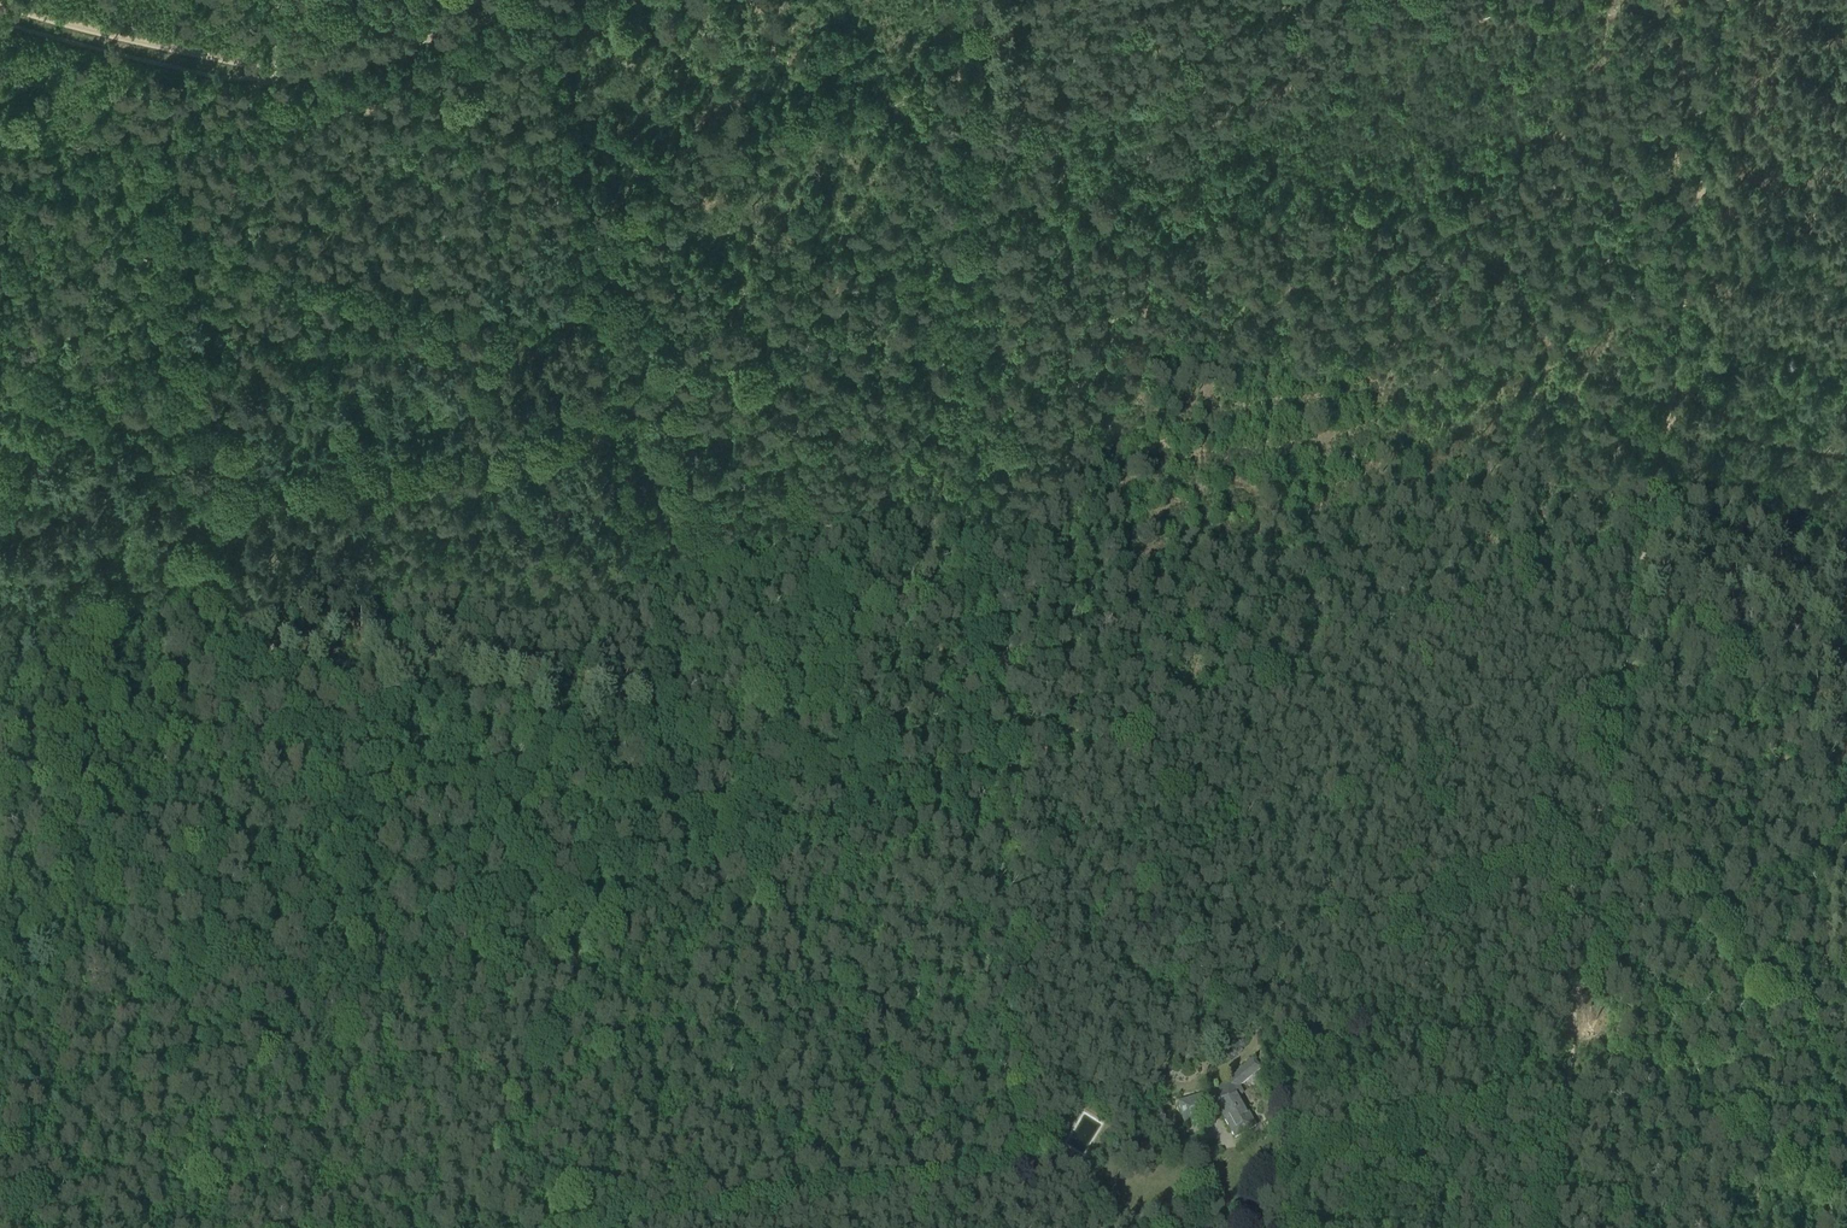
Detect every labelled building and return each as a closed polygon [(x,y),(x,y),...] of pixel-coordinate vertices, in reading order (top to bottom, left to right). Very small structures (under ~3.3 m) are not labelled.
[(1215,1092),(1178,1103),(1184,1123),(1221,1113),(1234,1138),(1255,1126),(1237,1093),(1242,1093),(1238,1086),(1260,1068),(1252,1059),(1223,1085),(1213,1087),(1215,1092)]
